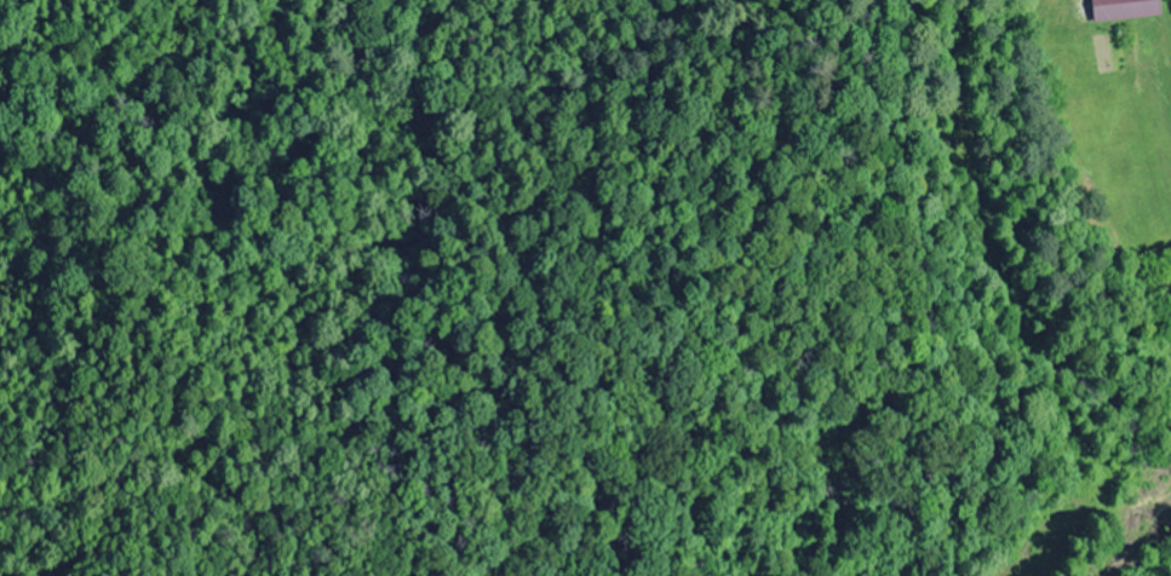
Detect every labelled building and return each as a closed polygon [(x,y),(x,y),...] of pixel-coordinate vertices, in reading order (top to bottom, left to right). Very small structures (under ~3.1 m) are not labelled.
[(1159,14),(1157,0),(1089,0),(1091,21),(1159,14)]
